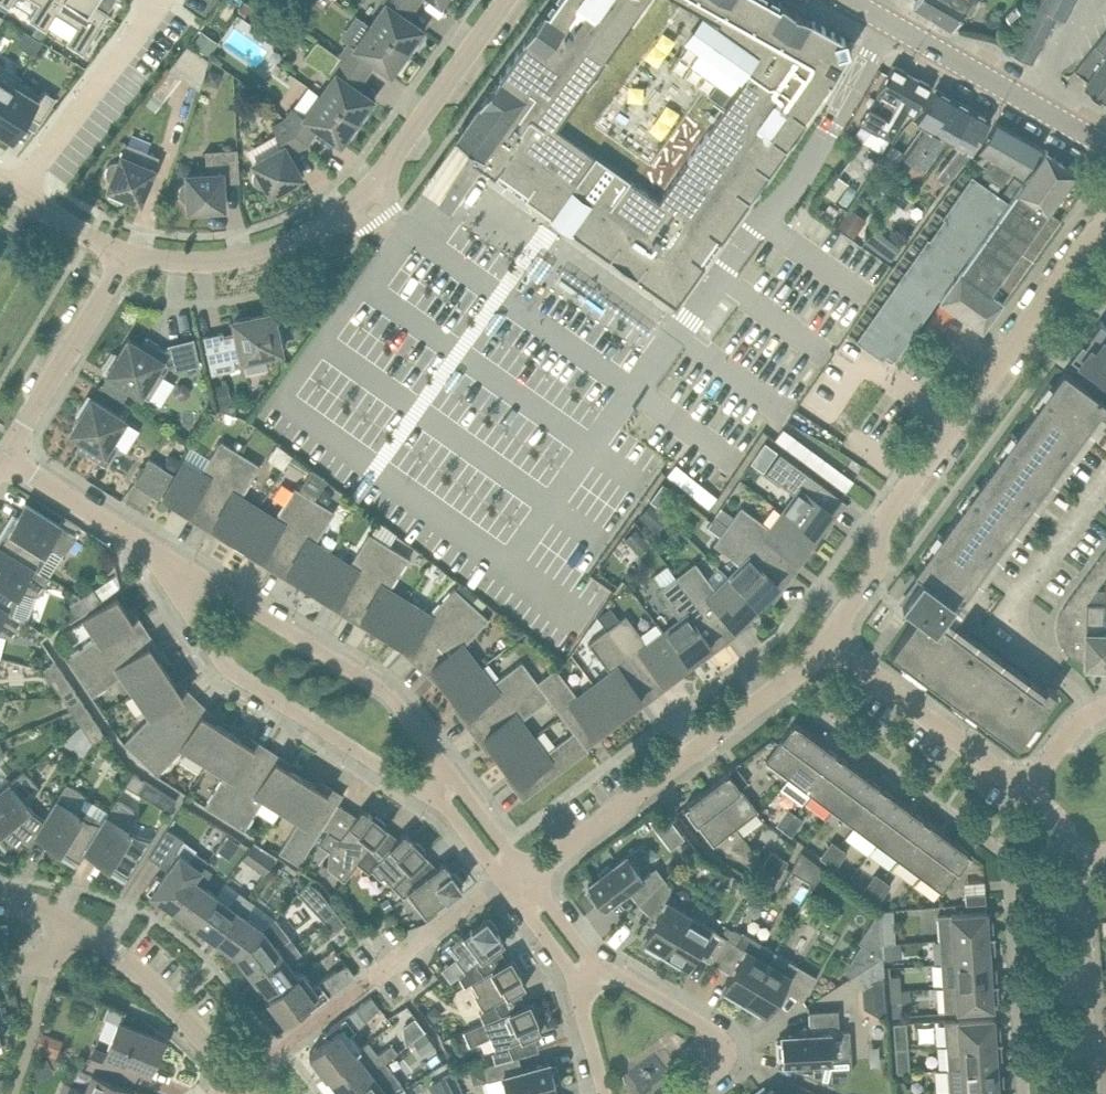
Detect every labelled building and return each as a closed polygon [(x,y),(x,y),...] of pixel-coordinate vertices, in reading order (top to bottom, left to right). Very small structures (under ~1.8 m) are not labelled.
[(40,3),(30,19),(46,29),(56,13),(64,0),(36,0),(40,3)] [(56,13),(77,26),(67,42),(83,53),(108,12),(108,11),(94,3),(96,0),(64,0),(56,13)] [(411,0),(381,0),(386,3),(371,24),(411,53),(420,41),(416,38),(423,28),(408,17),(417,4),(411,0)] [(455,135),(457,136),(460,138),(476,150),(472,156),(495,172),(495,171),(524,192),(524,193),(551,211),(549,213),(551,215),(553,212),(571,224),(569,227),(570,228),(572,226),(609,253),(608,253),(637,273),(675,301),(705,260),(704,259),(721,235),(721,236),(749,197),(769,169),(786,145),(806,117),(831,81),(832,81),(849,51),(851,50),(850,48),(848,49),(845,39),(847,38),(847,37),(845,37),(812,19),(782,2),(778,0),(553,0),(546,10),(545,9),(525,37),(499,74),(479,102),(455,135)] [(913,6),(953,29),(964,11),(967,13),(971,12),(975,5),(974,1),(972,0),(916,0),(913,6)] [(1009,48),(1032,60),(1049,27),(1050,28),(1056,15),(1064,18),(1074,0),(1035,0),(1009,48)] [(411,53),(371,24),(355,45),(350,42),(340,56),(366,75),(376,62),(391,73),(398,63),(402,66),(411,53)] [(155,26),(149,37),(170,49),(176,39),(155,26)] [(1075,71),(1088,80),(1086,83),(1084,86),(1105,100),(1105,98),(1105,31),(1075,70),(1075,71)] [(317,39),(315,41),(303,58),(332,78),(320,94),(360,123),(369,111),(366,108),(372,98),(357,87),(366,75),(340,56),(317,39)] [(169,68),(199,89),(210,59),(188,43),(169,68)] [(18,80),(19,80),(22,76),(0,62),(0,109),(18,80)] [(879,137),(912,74),(893,63),(887,74),(877,92),(887,98),(879,111),(869,106),(856,128),(870,135),(877,140),(879,137)] [(209,68),(204,81),(218,86),(223,72),(209,68)] [(879,137),(891,145),(908,116),(913,120),(916,114),(932,85),(912,74),(879,137)] [(0,109),(0,135),(5,138),(7,135),(13,139),(23,122),(28,114),(40,121),(41,121),(56,97),(42,88),(39,93),(19,80),(18,80),(0,109)] [(129,107),(134,98),(114,86),(109,95),(129,107)] [(954,97),(936,87),(916,121),(923,125),(903,154),(914,162),(937,127),(954,97)] [(249,91),(246,105),(255,107),(256,107),(260,105),(261,103),(263,94),(249,91)] [(153,92),(144,103),(155,110),(164,99),(153,92)] [(360,123),(320,94),(305,115),(293,107),(285,118),(307,143),(319,127),(341,143),(348,133),(351,136),(360,123)] [(972,107),(954,97),(937,127),(914,162),(924,169),(946,137),(953,141),(972,107)] [(993,119),(972,107),(953,141),(959,145),(935,181),(949,191),(964,170),(970,158),(993,119)] [(307,143),(285,118),(272,126),(283,145),(254,162),(257,167),(252,175),(253,180),(255,184),(259,187),(263,188),(268,187),(271,193),(274,191),(277,195),(291,187),(288,183),(302,175),(289,153),(307,143)] [(1041,146),(1018,134),(996,121),(980,151),(992,157),(982,175),(1001,186),(1011,168),(1024,176),(1041,146)] [(160,156),(127,142),(119,160),(115,160),(110,162),(107,165),(105,169),(105,174),(107,178),(111,181),(108,187),(112,188),(110,193),(125,199),(127,195),(141,201),(160,156)] [(238,158),(238,148),(206,150),(207,172),(187,174),(188,180),(183,182),(180,185),(179,189),(179,194),(181,198),(184,201),(189,203),(189,209),(193,209),(193,213),(209,213),(209,208),(224,207),(223,182),(239,181),(238,158)] [(1077,171),(1045,149),(1009,200),(940,298),(982,328),(1060,219),(1048,211),(1066,186),(1072,190),(1077,183),(1081,178),(1075,174),(1077,171)] [(884,154),(877,164),(896,177),(903,167),(884,154)] [(928,237),(856,339),(883,359),(887,353),(893,358),(892,360),(894,360),(938,297),(940,298),(1009,200),(972,175),(943,216),(945,217),(930,238),(928,237)] [(850,206),(838,225),(855,236),(867,218),(850,206)] [(866,239),(865,241),(876,250),(878,247),(886,237),(875,228),(866,239)] [(549,260),(541,254),(527,273),(534,279),(549,260)] [(942,301),(921,331),(936,341),(956,311),(942,301)] [(506,316),(499,310),(484,329),(492,335),(506,316)] [(204,335),(208,357),(212,373),(236,368),(234,358),(242,356),(242,359),(281,351),(280,345),(285,344),(281,327),(277,328),(273,312),(234,320),(237,333),(224,336),(223,331),(204,335)] [(1100,319),(1089,334),(1090,335),(1085,342),(1082,339),(1070,355),(1105,382),(1105,324),(1100,319)] [(105,370),(124,382),(142,393),(156,371),(163,375),(169,366),(173,365),(174,369),(200,363),(194,337),(168,344),(169,348),(164,349),(146,338),(148,335),(147,334),(140,345),(129,338),(118,355),(116,354),(105,370)] [(464,374),(456,368),(441,387),(449,393),(464,374)] [(891,650),(904,661),(902,664),(926,682),(928,678),(954,697),(955,698),(952,701),(976,719),(978,715),(1017,744),(1025,734),(1029,736),(1039,722),(1036,719),(1057,691),(1049,684),(1048,684),(1043,690),(1044,690),(1041,694),(987,653),(940,619),(952,602),(958,606),(1102,412),(1105,415),(1105,416),(1105,402),(1064,371),(1053,385),(1050,382),(1032,406),(1036,409),(1016,435),(1013,433),(995,456),(999,459),(979,485),(976,483),(958,506),(962,509),(942,535),(939,533),(921,556),(925,559),(915,573),(922,578),(904,601),(919,612),(909,625),(891,650)] [(107,465),(119,446),(111,442),(125,419),(89,396),(78,413),(81,414),(71,432),(82,439),(75,449),(76,450),(78,447),(107,465)] [(236,439),(231,446),(238,450),(242,443),(236,439)] [(197,521),(241,452),(238,450),(231,446),(221,440),(202,471),(184,460),(163,493),(187,508),(184,513),(197,521)] [(238,540),(258,506),(242,496),(261,465),(241,452),(197,521),(212,531),(215,525),(238,540)] [(795,494),(783,511),(814,534),(830,513),(834,516),(833,518),(833,519),(845,503),(847,504),(848,503),(780,453),(766,472),(795,494)] [(149,457),(146,463),(134,482),(159,497),(162,492),(174,473),(149,457)] [(367,484),(364,481),(350,499),(358,505),(371,487),(367,484)] [(662,481),(650,498),(658,505),(671,488),(662,481)] [(258,558),(271,568),(314,498),(295,486),(276,517),(259,506),(238,540),(261,554),(258,558)] [(315,498),(271,568),(286,577),(289,572),(312,586),(333,553),(316,542),(335,511),(315,498)] [(36,569),(37,569),(40,555),(45,547),(66,552),(77,535),(26,503),(14,522),(10,520),(0,535),(0,547),(36,569)] [(814,534),(783,511),(771,527),(741,505),(734,516),(721,506),(715,515),(793,573),(803,559),(798,556),(814,534)] [(793,573),(715,515),(707,525),(720,535),(713,543),(741,564),(729,577),(757,604),(777,583),(782,588),(793,573)] [(389,545),(369,532),(350,564),(333,553),(312,586),(335,600),(332,606),(346,614),(389,545)] [(386,632),(407,599),(390,588),(409,557),(389,545),(346,614),(360,623),(363,618),(386,632)] [(37,569),(36,569),(0,547),(0,606),(10,612),(10,611),(24,620),(27,622),(37,594),(39,595),(50,577),(37,569)] [(1057,626),(1057,631),(1058,637),(1060,642),(1063,647),(1067,652),(1071,655),(1073,656),(1074,657),(1076,658),(1078,659),(1080,660),(1081,660),(1082,661),(1083,661),(1084,661),(1085,661),(1086,602),(1096,589),(1105,576),(1105,549),(1065,604),(1062,609),(1059,614),(1058,620),(1057,626)] [(695,561),(677,575),(726,641),(741,629),(737,625),(757,604),(729,577),(716,589),(695,561)] [(664,631),(688,662),(709,646),(712,650),(726,641),(677,575),(658,590),(680,619),(664,631)] [(407,599),(386,632),(409,646),(404,651),(416,663),(478,596),(465,586),(460,592),(454,586),(430,613),(407,599)] [(101,600),(93,588),(81,596),(89,608),(101,600)] [(1096,589),(1086,602),(1085,661),(1085,670),(1105,671),(1105,632),(1104,632),(1105,603),(1104,589),(1096,589)] [(77,616),(89,608),(81,596),(70,604),(77,616)] [(434,669),(450,690),(481,667),(464,645),(489,618),(480,610),(486,602),(478,596),(416,663),(429,674),(434,669)] [(117,597),(85,619),(96,637),(66,657),(79,676),(147,631),(138,617),(132,620),(117,597)] [(0,606),(0,658),(1,658),(6,636),(13,637),(24,620),(10,611),(10,612),(0,606)] [(626,614),(607,628),(657,693),(670,683),(666,678),(688,662),(657,622),(641,634),(626,614)] [(657,693),(607,628),(588,643),(589,644),(610,672),(595,684),(618,715),(639,699),(643,703),(640,704),(641,705),(657,693)] [(123,676),(134,692),(166,670),(151,648),(156,645),(147,631),(79,676),(92,696),(123,676)] [(493,682),(481,667),(450,690),(466,712),(461,715),(471,729),(538,681),(522,660),(493,682)] [(44,669),(52,681),(64,673),(56,661),(44,669)] [(578,696),(556,667),(538,681),(550,697),(563,715),(574,729),(587,746),(603,734),(602,734),(600,735),(596,731),(618,715),(594,684),(578,696)] [(124,742),(141,758),(198,699),(186,688),(181,693),(166,670),(134,692),(149,716),(124,742)] [(60,693),(72,685),(64,673),(52,681),(60,693)] [(486,738),(503,760),(536,736),(522,718),(550,697),(538,681),(471,729),(481,741),(486,738)] [(69,705),(80,697),(72,685),(60,693),(69,705)] [(89,710),(80,697),(69,705),(77,718),(89,710)] [(198,699),(141,759),(158,775),(183,748),(207,763),(228,730),(205,716),(210,711),(198,699)] [(89,710),(77,718),(85,730),(97,722),(89,710)] [(794,721),(779,742),(765,760),(788,777),(817,738),(794,721)] [(105,734),(97,722),(85,730),(93,742),(105,734)] [(536,736),(503,760),(519,781),(514,785),(524,799),(590,749),(587,746),(574,729),(547,750),(536,736)] [(225,817),(268,748),(253,740),(251,744),(228,730),(207,763),(224,774),(205,805),(225,817)] [(839,754),(817,738),(788,777),(810,793),(839,754)] [(282,757),(268,748),(225,817),(245,830),(264,799),(281,810),(302,776),(279,762),(282,757)] [(861,771),(839,754),(810,793),(832,810),(861,771)] [(748,781),(736,766),(707,788),(736,827),(759,810),(741,787),(748,781)] [(25,770),(0,791),(0,840),(8,850),(12,847),(12,848),(21,841),(28,845),(28,847),(29,847),(36,836),(37,834),(46,819),(33,811),(27,804),(39,786),(25,770)] [(883,787),(861,771),(832,810),(854,826),(883,787)] [(145,780),(133,772),(126,784),(138,792),(145,780)] [(302,776),(281,810),(298,820),(279,851),(299,864),(323,826),(338,803),(343,795),(328,785),(325,791),(302,776)] [(102,823),(88,819),(80,814),(85,794),(68,783),(45,819),(46,819),(37,834),(55,845),(52,849),(76,864),(78,860),(80,861),(87,850),(86,849),(102,823)] [(905,804),(883,787),(854,826),(876,843),(905,804)] [(736,827),(707,788),(684,806),(690,813),(682,818),(697,838),(705,832),(714,844),(736,827)] [(102,823),(86,849),(87,850),(104,861),(102,865),(127,880),(152,839),(137,835),(129,830),(135,809),(117,798),(102,823)] [(385,825),(386,823),(376,814),(374,816),(363,807),(357,815),(338,803),(323,826),(328,829),(320,843),(330,849),(328,866),(340,876),(329,891),(332,896),(358,862),(386,828),(387,826),(385,825)] [(927,820),(905,804),(876,843),(898,859),(927,820)] [(776,823),(784,828),(796,813),(788,807),(776,823)] [(803,818),(796,813),(784,828),(792,834),(803,818)] [(949,836),(927,820),(898,859),(920,875),(949,836)] [(173,909),(205,865),(208,860),(195,850),(189,859),(177,851),(184,839),(167,828),(149,856),(162,864),(168,869),(162,878),(157,874),(146,889),(173,909)] [(399,838),(386,828),(358,862),(370,871),(372,869),(381,878),(384,875),(393,885),(407,872),(425,855),(426,853),(425,852),(427,850),(417,840),(415,842),(405,832),(399,838)] [(217,849),(229,858),(239,843),(227,835),(217,849)] [(971,853),(949,836),(920,875),(942,892),(971,853)] [(820,856),(828,861),(840,845),(832,840),(820,856)] [(242,857),(264,873),(277,855),(254,841),(242,857)] [(847,851),(840,845),(828,861),(835,867),(847,851)] [(771,850),(766,858),(784,868),(788,860),(771,850)] [(824,867),(801,851),(791,870),(814,883),(824,867)] [(628,889),(639,903),(665,877),(656,866),(644,875),(627,854),(588,884),(591,888),(587,891),(598,906),(602,902),(605,906),(628,889)] [(437,866),(425,855),(407,872),(393,885),(404,896),(407,894),(414,903),(417,901),(426,913),(462,885),(461,883),(463,882),(455,871),(453,872),(444,861),(437,866)] [(784,868),(766,858),(762,867),(779,876),(784,868)] [(212,871),(205,865),(173,909),(194,924),(216,894),(203,884),(212,871)] [(864,888),(872,894),(884,878),(876,872),(864,888)] [(672,886),(665,877),(639,903),(650,914),(646,921),(652,924),(644,938),(649,941),(647,946),(663,956),(689,913),(667,901),(672,886)] [(891,884),(884,878),(872,894),(879,900),(891,884)] [(308,882),(299,892),(326,921),(337,912),(319,888),(308,882)] [(230,904),(216,894),(194,924),(216,940),(247,896),(240,891),(230,904)] [(985,892),(966,893),(966,903),(986,902),(985,892)] [(255,902),(247,896),(216,940),(237,956),(264,928),(245,915),(255,902)] [(883,956),(880,909),(857,942),(883,956)] [(896,942),(894,909),(880,909),(883,943),(892,942),(896,942)] [(987,911),(965,912),(938,914),(939,939),(994,935),(993,918),(987,919),(987,911)] [(337,912),(326,921),(337,928),(345,922),(337,912)] [(722,933),(689,913),(663,956),(680,966),(683,961),(689,965),(697,951),(714,962),(735,927),(734,927),(732,929),(726,926),(722,933)] [(253,977),(296,944),(275,917),(264,928),(237,956),(253,977)] [(456,958),(465,971),(459,975),(465,985),(471,982),(471,981),(484,974),(476,963),(505,941),(496,929),(498,928),(490,917),(488,919),(487,917),(450,945),(459,956),(456,958)] [(735,927),(714,962),(731,972),(723,985),(729,989),(726,994),(743,1004),(768,961),(737,942),(743,932),(735,927)] [(995,951),(994,935),(939,939),(941,962),(990,959),(990,952),(995,951)] [(894,957),(892,942),(883,943),(884,956),(884,958),(894,957)] [(302,952),(296,944),(253,977),(269,998),(303,972),(302,970),(298,974),(289,962),(302,952)] [(817,976),(775,951),(743,1004),(760,1014),(762,1009),(768,1013),(777,999),(782,1003),(789,992),(803,1000),(817,976)] [(882,956),(855,974),(863,988),(883,974),(885,973),(884,966),(884,958),(884,956),(882,956)] [(512,960),(511,958),(484,974),(471,981),(471,982),(478,993),(475,995),(483,1009),(480,1011),(484,1022),(525,1005),(525,1004),(518,989),(526,984),(519,972),(521,971),(514,959),(512,960)] [(991,966),(990,959),(941,962),(942,986),(997,982),(996,966),(991,966)] [(355,975),(347,964),(313,985),(303,972),(269,998),(271,1001),(267,1004),(278,1018),(282,1015),(285,1019),(310,1001),(314,1006),(355,975)] [(883,974),(863,988),(864,1007),(885,1017),(883,974)] [(890,975),(891,990),(901,989),(900,974),(890,975)] [(999,999),(997,982),(942,986),(944,1011),(993,1007),(993,999),(999,999)] [(902,1004),(901,989),(891,990),(892,1004),(902,1004)] [(380,1007),(371,996),(330,1027),(334,1033),(310,1051),(313,1056),(309,1059),(320,1073),(324,1070),(326,1073),(360,1047),(351,1034),(380,1007)] [(531,1004),(530,1002),(525,1004),(525,1005),(488,1021),(493,1033),(490,1034),(496,1049),(492,1050),(495,1061),(513,1057),(508,1044),(542,1030),(536,1017),(538,1016),(533,1003),(531,1004)] [(838,1008),(831,1009),(809,1010),(810,1026),(799,1026),(800,1033),(782,1034),(782,1039),(777,1039),(778,1058),(783,1058),(784,1062),(802,1062),(801,1069),(799,1068),(799,1069),(822,1081),(823,1079),(822,1078),(824,1068),(824,1060),(850,1059),(849,1031),(840,1031),(838,1008)] [(995,1025),(994,1017),(945,1020),(946,1045),(1001,1041),(1000,1024),(995,1025)] [(164,1039),(119,1021),(106,1053),(95,1049),(89,1065),(123,1079),(129,1063),(151,1072),(164,1039)] [(893,1022),(895,1048),(908,1047),(907,1021),(893,1022)] [(360,1047),(326,1073),(342,1093),(385,1061),(398,1051),(392,1043),(378,1053),(369,1041),(360,1047)] [(1003,1058),(1001,1041),(946,1045),(948,1068),(997,1065),(997,1058),(1003,1058)] [(910,1071),(908,1047),(895,1048),(897,1072),(910,1071)] [(495,1061),(484,1065),(488,1080),(503,1076),(508,1093),(536,1093),(557,1088),(556,1084),(561,1083),(556,1065),(551,1066),(550,1062),(522,1069),(519,1055),(513,1057),(495,1061)] [(404,1087),(385,1061),(342,1093),(392,1093),(404,1087)] [(998,1072),(997,1065),(948,1068),(950,1092),(1005,1088),(1003,1072),(998,1072)] [(130,1088),(94,1072),(87,1091),(75,1086),(72,1093),(62,1089),(60,1093),(128,1093),(130,1088)] [(443,1086),(447,1093),(461,1093),(462,1093),(455,1080),(443,1086)] [(753,1093),(779,1093),(773,1086),(767,1090),(764,1086),(753,1093)]
